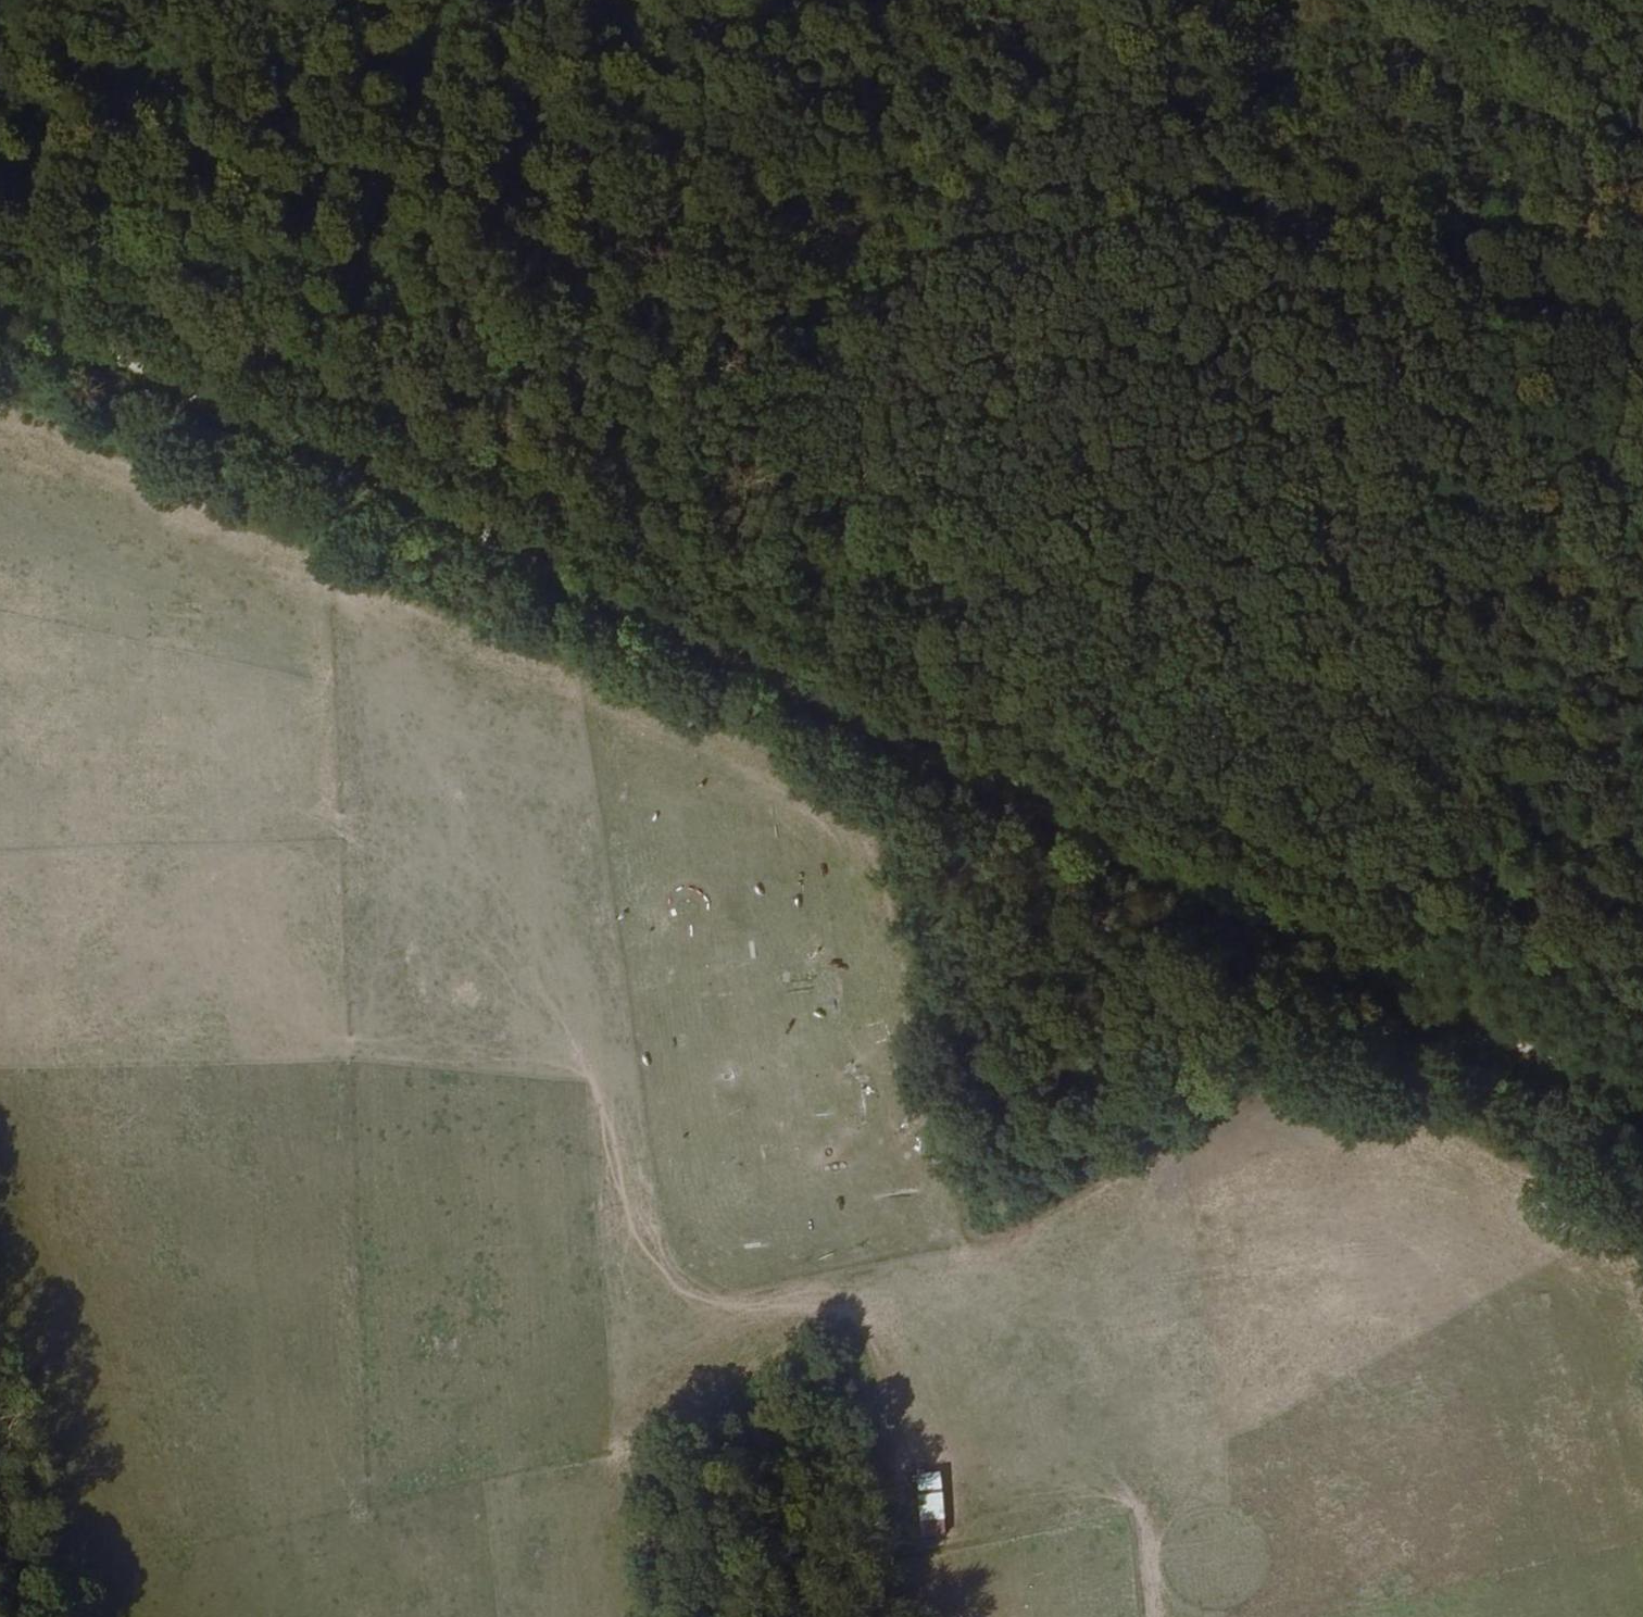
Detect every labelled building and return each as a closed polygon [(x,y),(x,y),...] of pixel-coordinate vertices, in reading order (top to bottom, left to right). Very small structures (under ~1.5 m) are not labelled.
[(923,1538),(949,1534),(940,1471),(914,1475),(923,1538)]
